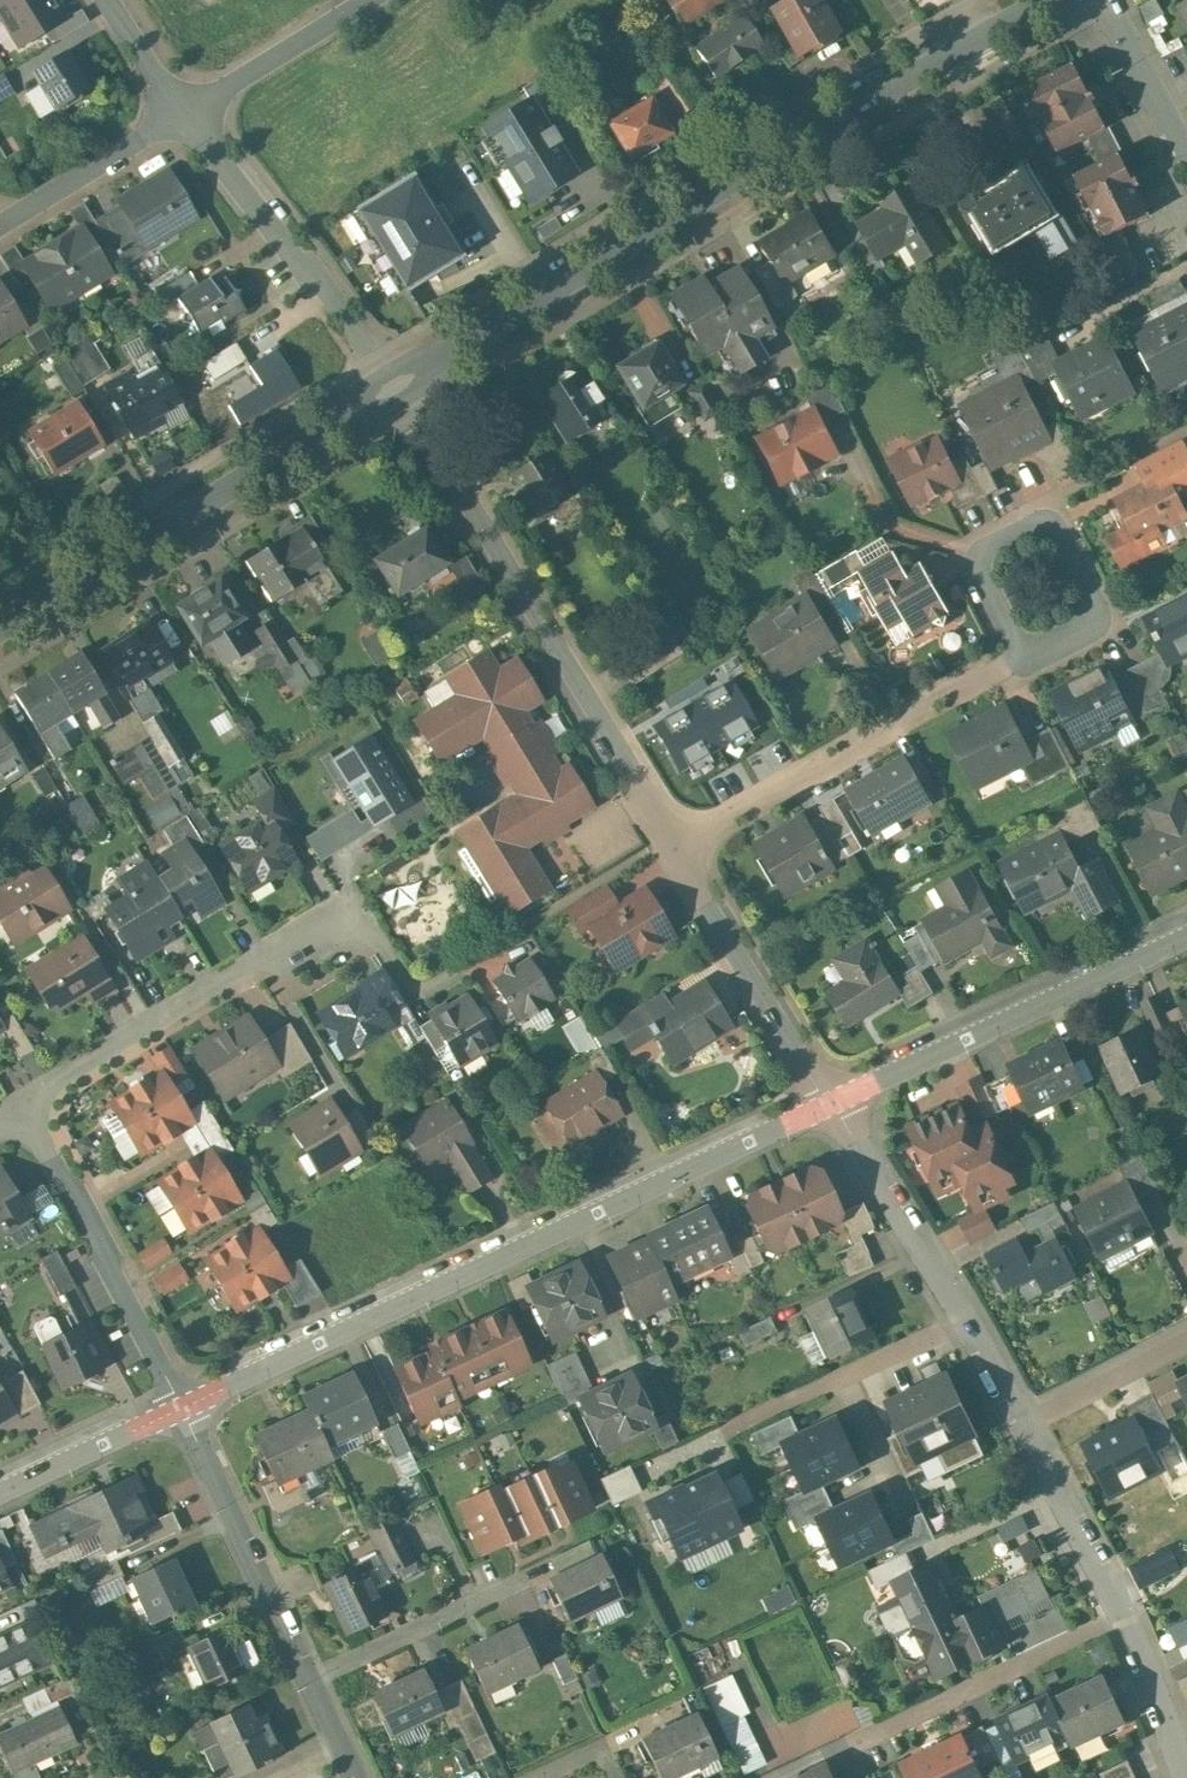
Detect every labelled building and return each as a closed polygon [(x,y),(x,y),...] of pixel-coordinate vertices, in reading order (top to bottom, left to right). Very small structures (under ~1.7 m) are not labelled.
[(4,21),(39,0),(0,0),(0,15),(4,21)] [(4,21),(20,47),(64,20),(51,0),(39,0),(4,21)] [(682,27),(722,0),(663,0),(682,27)] [(774,8),(790,36),(801,56),(802,55),(816,48),(821,49),(834,42),(835,37),(840,34),(821,0),(789,0),(774,8)] [(763,46),(742,16),(694,48),(714,78),(763,46)] [(790,36),(775,44),(790,66),(804,58),(802,55),(801,56),(790,36)] [(65,52),(34,71),(56,107),(87,88),(65,52)] [(1072,63),(1020,90),(1027,103),(1031,102),(1038,115),(1035,117),(1039,124),(1044,121),(1050,134),(1047,136),(1056,153),(1105,128),(1095,108),(1098,107),(1091,94),(1088,95),(1072,63)] [(0,82),(0,102),(12,95),(3,80),(0,82)] [(616,98),(593,111),(603,128),(609,124),(608,124),(625,113),(616,98)] [(625,113),(608,124),(609,124),(628,157),(633,154),(653,142),(659,139),(661,139),(667,136),(668,130),(665,124),(663,124),(649,99),(625,113)] [(576,174),(556,143),(559,141),(551,129),(549,130),(530,100),(484,128),(530,202),(576,174)] [(1108,128),(1088,138),(1100,162),(1120,152),(1108,128)] [(653,142),(633,154),(637,160),(657,148),(653,142)] [(1118,154),(1073,177),(1082,194),(1085,192),(1092,207),(1089,208),(1090,210),(1091,210),(1099,224),(1102,222),(1108,233),(1104,235),(1105,237),(1149,215),(1135,188),(1139,186),(1132,173),(1129,175),(1118,154)] [(1023,164),(1006,174),(1009,179),(1006,181),(1006,182),(975,201),(967,199),(961,204),(962,212),(970,215),(994,255),(1034,231),(1059,217),(1029,167),(1026,169),(1023,164)] [(168,172),(149,183),(150,185),(121,203),(141,236),(143,240),(172,223),(174,226),(191,215),(193,219),(196,217),(168,172)] [(414,173),(357,208),(374,237),(367,241),(387,273),(394,269),(408,292),(465,257),(447,227),(453,223),(441,204),(435,208),(414,173)] [(946,246),(911,188),(883,204),(886,209),(859,225),(866,237),(878,257),(880,256),(910,239),(922,260),(946,246)] [(94,219),(83,202),(69,211),(80,229),(82,227),(93,245),(105,236),(94,219)] [(141,236),(121,203),(94,219),(105,236),(122,265),(124,264),(118,254),(121,252),(120,249),(141,236)] [(809,214),(759,244),(769,261),(782,283),(789,279),(833,254),(809,214)] [(1059,217),(1034,231),(1050,258),(1075,244),(1059,217)] [(93,245),(82,227),(80,229),(52,245),(80,291),(109,272),(93,245)] [(878,257),(866,237),(854,244),(871,274),(885,266),(880,256),(878,257)] [(14,245),(0,253),(0,255),(13,275),(20,287),(32,280),(22,264),(25,262),(14,245)] [(80,291),(52,245),(25,262),(22,264),(32,280),(50,309),(80,291)] [(782,283),(769,261),(753,269),(776,308),(797,295),(789,279),(782,283)] [(736,269),(705,287),(700,278),(670,296),(704,355),(722,344),(739,372),(763,358),(751,338),(770,327),(736,269)] [(189,271),(155,292),(164,306),(177,299),(176,298),(198,285),(189,271)] [(213,284),(209,278),(198,285),(176,298),(177,299),(184,311),(182,321),(192,323),(197,332),(206,326),(211,335),(224,327),(221,322),(244,308),(238,298),(240,289),(231,287),(225,277),(213,284)] [(1178,279),(1143,297),(1151,312),(1186,294),(1178,279)] [(22,326),(23,325),(13,308),(0,287),(0,340),(22,326)] [(43,326),(27,299),(13,308),(23,325),(22,326),(28,335),(43,326)] [(1135,334),(1158,379),(1160,378),(1183,366),(1186,373),(1186,308),(1135,334)] [(1044,331),(1016,346),(1027,368),(1033,379),(1036,384),(1059,372),(1055,364),(1060,362),(1044,331)] [(1060,362),(1055,364),(1059,372),(1061,376),(1074,401),(1079,411),(1099,401),(1102,407),(1131,392),(1104,339),(1060,362)] [(652,341),(633,353),(635,357),(618,367),(642,406),(650,402),(660,419),(679,408),(669,390),(679,384),(668,366),(674,363),(666,350),(660,353),(652,341)] [(80,342),(62,353),(65,357),(81,383),(93,376),(80,354),(85,350),(80,342)] [(236,342),(202,362),(213,380),(247,359),(236,342)] [(1016,346),(996,356),(1007,378),(1027,368),(1016,346)] [(249,366),(261,385),(228,405),(240,424),(301,387),(277,348),(249,366)] [(81,383),(65,357),(51,365),(71,397),(84,389),(81,383)] [(160,364),(133,379),(129,372),(105,385),(133,436),(163,420),(159,414),(180,402),(160,364)] [(1160,378),(1167,393),(1186,383),(1186,373),(1183,366),(1160,378)] [(1027,368),(1007,378),(1010,383),(1017,379),(1020,385),(1033,379),(1027,368)] [(584,389),(576,376),(574,374),(571,372),(567,372),(564,372),(561,374),(560,375),(558,377),(557,379),(557,381),(557,383),(558,387),(540,398),(566,439),(605,415),(596,401),(599,399),(590,385),(584,389)] [(1074,401),(1061,376),(1051,382),(1061,403),(1067,404),(1074,401)] [(828,377),(803,392),(812,410),(814,409),(821,423),(845,411),(828,377)] [(1020,385),(1017,379),(1010,383),(962,407),(992,466),(1033,445),(1047,438),(1042,428),(1020,385)] [(718,410),(702,383),(687,392),(703,419),(718,410)] [(101,444),(76,404),(28,434),(52,472),(84,453),(85,454),(101,444)] [(812,410),(756,438),(778,482),(798,473),(799,476),(819,466),(817,463),(836,453),(821,423),(814,409),(812,410)] [(1078,468),(1055,422),(1042,428),(1047,438),(1033,445),(1038,453),(1036,456),(1048,464),(1043,470),(1056,479),(1078,468)] [(937,438),(907,453),(908,456),(892,464),(912,504),(928,496),(929,498),(942,491),(940,488),(945,486),(949,487),(959,482),(949,463),(937,438)] [(1117,500),(1131,527),(1109,539),(1123,566),(1165,545),(1157,531),(1185,516),(1176,498),(1186,492),(1186,485),(1169,450),(1151,460),(1160,478),(1148,484),(1117,500)] [(571,494),(545,452),(511,474),(522,491),(511,498),(529,526),(555,510),(562,520),(579,509),(579,510),(580,509),(575,501),(578,499),(577,497),(578,496),(576,493),(575,494),(573,492),(571,494)] [(12,482),(0,454),(0,487),(12,482)] [(964,455),(949,463),(959,482),(949,487),(959,507),(984,494),(971,468),(964,455)] [(1160,478),(1151,460),(1138,467),(1148,484),(1160,478)] [(984,461),(971,468),(984,494),(985,496),(998,490),(984,461)] [(1111,496),(1122,490),(1117,481),(1071,508),(1078,519),(1113,499),(1111,496)] [(325,565),(314,547),(325,540),(309,514),(278,534),(282,540),(283,540),(306,576),(289,587),(300,603),(313,595),(318,603),(339,590),(324,566),(325,565)] [(424,529),(375,560),(397,594),(445,563),(444,561),(424,529)] [(282,540),(249,561),(272,598),(289,587),(306,576),(283,540),(282,540)] [(484,587),(462,550),(444,561),(445,563),(468,598),(484,587)] [(856,550),(820,571),(830,588),(858,572),(857,571),(865,566),(856,550)] [(900,564),(885,573),(877,559),(865,566),(857,571),(858,572),(871,595),(868,597),(887,630),(904,620),(913,636),(950,615),(920,563),(904,571),(900,564)] [(830,604),(809,567),(793,577),(805,597),(806,596),(816,612),(830,604)] [(219,580),(204,589),(204,588),(201,590),(201,589),(193,594),(190,596),(191,597),(177,606),(200,643),(208,638),(233,622),(241,617),(219,580)] [(805,597),(750,630),(777,675),(833,642),(816,612),(806,596),(805,597)] [(1167,608),(1168,610),(1149,620),(1148,618),(1146,619),(1154,635),(1153,635),(1167,663),(1186,652),(1186,598),(1167,608)] [(302,630),(297,633),(286,615),(272,621),(294,658),(297,663),(316,651),(302,630)] [(272,621),(255,631),(278,668),(294,658),(272,621)] [(233,622),(208,638),(224,662),(248,647),(233,622)] [(147,625),(102,654),(129,697),(145,687),(146,688),(175,670),(147,625)] [(248,647),(224,662),(235,681),(260,665),(248,647)] [(80,653),(47,673),(70,712),(87,702),(103,728),(119,718),(80,653)] [(515,660),(497,671),(486,653),(447,676),(458,695),(416,721),(439,760),(443,758),(448,767),(473,751),(468,743),(482,734),(519,795),(498,808),(497,806),(458,830),(467,846),(459,851),(490,901),(498,896),(508,912),(547,888),(522,847),(539,836),(542,840),(566,826),(563,822),(590,805),(567,766),(558,771),(549,756),(557,751),(539,720),(530,726),(521,710),(539,699),(515,660)] [(1147,659),(1130,667),(1144,695),(1159,688),(1162,687),(1147,659)] [(1106,667),(1050,695),(1078,749),(1114,731),(1111,724),(1130,714),(1111,677),(1106,667)] [(1144,695),(1130,667),(1111,677),(1130,714),(1134,722),(1167,704),(1159,688),(1144,695)] [(47,673),(14,693),(53,759),(69,749),(54,723),(70,712),(47,673)] [(405,678),(392,686),(403,702),(416,694),(405,678)] [(731,682),(693,704),(717,746),(755,724),(731,682)] [(717,746),(693,704),(655,726),(679,768),(717,746)] [(1022,742),(1004,706),(965,726),(965,728),(948,737),(961,760),(960,760),(973,784),(1042,750),(1055,775),(1070,767),(1050,727),(1022,742)] [(192,775),(156,714),(142,722),(152,735),(150,736),(179,782),(192,775)] [(23,770),(0,733),(0,784),(23,770)] [(414,804),(372,734),(332,759),(329,754),(321,759),(352,808),(306,837),(321,861),(414,804)] [(179,782),(150,736),(139,742),(167,790),(179,782)] [(139,742),(109,761),(123,785),(138,776),(152,799),(167,790),(139,742)] [(905,757),(846,791),(871,835),(930,801),(905,757)] [(184,785),(146,807),(156,825),(184,809),(200,836),(210,831),(184,785)] [(294,819),(275,789),(254,801),(265,819),(268,818),(276,830),(294,819)] [(1177,794),(1186,814),(1186,789),(1177,794)] [(82,794),(65,804),(84,834),(100,825),(82,794)] [(1128,847),(1151,893),(1186,875),(1186,814),(1177,794),(1149,808),(1160,830),(1128,847)] [(852,832),(833,798),(819,807),(822,813),(839,839),(852,832)] [(1087,798),(1066,809),(1080,837),(1101,826),(1087,798)] [(839,839),(822,813),(805,822),(831,867),(849,856),(839,839)] [(185,815),(162,828),(173,847),(184,840),(188,846),(200,839),(185,815)] [(265,819),(221,846),(239,875),(253,866),(261,880),(294,861),(276,830),(268,818),(265,819)] [(805,822),(803,820),(776,836),(774,832),(754,844),(784,894),(831,867),(805,822)] [(1057,835),(1001,865),(1025,911),(1078,884),(1093,914),(1115,903),(1094,863),(1076,872),(1057,835)] [(173,847),(163,853),(173,870),(156,880),(173,908),(190,897),(196,907),(217,894),(188,846),(184,840),(173,847)] [(0,875),(0,893),(28,876),(20,863),(0,875)] [(129,897),(106,911),(135,958),(160,943),(153,931),(177,916),(173,908),(156,880),(146,864),(119,880),(129,897)] [(977,892),(965,871),(937,886),(949,907),(922,922),(943,959),(981,938),(981,939),(983,938),(1000,928),(1001,927),(980,890),(977,892)] [(28,876),(0,893),(0,922),(5,931),(25,919),(31,929),(67,907),(53,885),(44,890),(37,878),(28,876)] [(604,887),(567,910),(580,931),(594,922),(593,921),(616,907),(604,887)] [(616,907),(593,921),(594,922),(606,943),(615,945),(625,962),(667,937),(656,919),(661,917),(644,890),(616,907)] [(1000,928),(983,938),(992,954),(1009,945),(1000,928)] [(918,934),(904,942),(916,965),(920,972),(935,963),(918,934)] [(79,936),(26,969),(34,984),(72,993),(82,987),(84,986),(88,974),(98,967),(79,936)] [(866,939),(839,956),(852,977),(826,993),(846,1026),(899,993),(898,991),(866,939)] [(552,997),(528,959),(515,967),(505,965),(502,975),(492,981),(500,994),(515,1018),(516,1020),(526,1014),(528,1017),(544,1007),(542,1003),(552,997)] [(916,965),(903,974),(909,984),(898,991),(899,993),(908,1007),(932,993),(920,972),(916,965)] [(98,967),(88,974),(84,986),(82,987),(91,1003),(115,988),(104,970),(101,972),(98,967)] [(383,972),(363,984),(364,986),(366,985),(383,1014),(402,1002),(383,972)] [(383,1014),(366,985),(364,986),(319,1014),(337,1043),(353,1033),(359,1043),(390,1024),(383,1014)] [(703,987),(670,1008),(660,992),(615,1020),(622,1032),(643,1020),(652,1035),(654,1033),(671,1061),(692,1048),(694,1051),(714,1039),(712,1036),(728,1026),(703,987)] [(500,994),(488,1001),(502,1026),(515,1018),(500,994)] [(1155,996),(1141,1002),(1156,1034),(1170,1027),(1163,1014),(1155,996)] [(495,1042),(467,997),(440,1013),(438,1009),(428,1014),(431,1018),(458,1064),(495,1042)] [(1179,1006),(1186,1023),(1186,1002),(1179,1006)] [(1179,1006),(1163,1014),(1170,1027),(1186,1064),(1186,1023),(1179,1006)] [(12,1013),(0,1021),(0,1030),(19,1060),(35,1050),(12,1013)] [(246,1016),(193,1047),(218,1090),(236,1079),(240,1085),(274,1065),(260,1040),(246,1016)] [(458,1064),(431,1018),(418,1026),(445,1071),(458,1064)] [(288,1023),(260,1040),(274,1065),(281,1076),(310,1059),(288,1023)] [(1136,1026),(1097,1045),(1121,1093),(1160,1074),(1136,1026)] [(1063,1040),(1006,1067),(1009,1074),(1022,1101),(1026,1110),(1083,1083),(1063,1040)] [(615,1073),(599,1046),(583,1056),(594,1074),(595,1073),(601,1082),(615,1073)] [(180,1066),(164,1076),(171,1087),(187,1077),(180,1066)] [(145,1078),(128,1089),(130,1091),(109,1104),(124,1129),(177,1096),(171,1087),(164,1076),(161,1071),(146,1080),(145,1078)] [(594,1074),(544,1105),(557,1127),(564,1124),(574,1140),(581,1136),(587,1137),(597,1131),(597,1130),(599,1125),(619,1112),(601,1082),(595,1073),(594,1074)] [(1009,1074),(984,1085),(997,1112),(1022,1101),(1009,1074)] [(177,1096),(124,1129),(139,1153),(160,1140),(161,1142),(178,1132),(177,1130),(192,1121),(177,1096)] [(446,1101),(401,1128),(422,1162),(441,1151),(466,1192),(490,1178),(468,1142),(470,1141),(446,1101)] [(328,1102),(287,1127),(302,1153),(308,1149),(321,1172),(357,1150),(339,1120),(328,1102)] [(971,1133),(958,1106),(909,1128),(935,1184),(939,1193),(962,1182),(971,1201),(1012,1182),(986,1126),(971,1133)] [(374,1139),(356,1109),(339,1120),(357,1150),(374,1139)] [(117,1128),(108,1133),(123,1158),(132,1153),(117,1128)] [(157,1182),(172,1207),(225,1175),(209,1149),(194,1159),(193,1157),(176,1167),(178,1169),(157,1182)] [(1141,1157),(1119,1168),(1128,1185),(1131,1183),(1140,1202),(1159,1192),(1141,1157)] [(783,1181),(775,1185),(773,1181),(757,1189),(759,1193),(748,1198),(745,1206),(764,1247),(781,1239),(785,1248),(825,1229),(821,1220),(836,1213),(838,1212),(819,1171),(810,1168),(799,1174),(797,1170),(782,1177),(783,1181)] [(5,1235),(8,1233),(5,1228),(27,1215),(0,1172),(0,1227),(5,1235)] [(225,1175),(172,1207),(187,1231),(208,1218),(209,1220),(226,1210),(225,1208),(239,1199),(225,1175)] [(1128,1185),(1077,1210),(1101,1258),(1151,1233),(1136,1204),(1140,1202),(1131,1183),(1128,1185)] [(838,1212),(836,1213),(850,1245),(851,1246),(862,1240),(859,1234),(874,1227),(861,1201),(838,1212)] [(1054,1202),(1021,1219),(1030,1235),(1061,1218),(1054,1202)] [(276,1221),(265,1203),(248,1213),(257,1228),(260,1232),(276,1221)] [(706,1208),(645,1236),(646,1238),(667,1284),(668,1283),(728,1255),(709,1214),(706,1208)] [(738,1241),(722,1208),(709,1214),(728,1255),(741,1249),(738,1241)] [(942,1228),(950,1250),(968,1243),(960,1222),(942,1228)] [(225,1247),(204,1260),(220,1284),(272,1252),(260,1232),(257,1228),(242,1237),(241,1234),(224,1245),(225,1247)] [(145,1269),(174,1254),(164,1236),(136,1250),(145,1269)] [(762,1262),(750,1236),(738,1241),(741,1249),(750,1268),(762,1262)] [(667,1284),(646,1238),(607,1257),(622,1290),(626,1288),(639,1316),(675,1299),(668,1283),(667,1284)] [(1055,1239),(1025,1255),(1017,1240),(986,1256),(997,1276),(1001,1274),(1012,1295),(1037,1282),(1044,1296),(1076,1279),(1055,1239)] [(862,1240),(851,1246),(850,1245),(836,1252),(848,1279),(875,1267),(862,1240)] [(75,1286),(55,1250),(39,1258),(59,1295),(75,1286)] [(272,1252),(220,1284),(235,1309),(256,1296),(257,1298),(274,1288),(272,1286),(280,1281),(287,1277),(282,1268),(272,1252)] [(299,1258),(282,1268),(287,1277),(280,1281),(295,1306),(319,1292),(299,1258)] [(163,1294),(190,1275),(178,1259),(151,1277),(163,1294)] [(573,1278),(568,1267),(531,1283),(530,1284),(538,1301),(533,1303),(533,1304),(547,1333),(566,1324),(569,1330),(600,1316),(592,1300),(594,1299),(582,1273),(573,1278)] [(526,1273),(507,1282),(520,1310),(533,1304),(533,1303),(538,1301),(530,1284),(531,1283),(526,1273)] [(849,1292),(804,1314),(812,1331),(817,1329),(830,1355),(870,1336),(849,1292)] [(503,1311),(478,1323),(478,1321),(464,1328),(465,1329),(441,1340),(441,1339),(428,1345),(430,1351),(453,1399),(469,1391),(472,1385),(505,1369),(511,1371),(528,1363),(521,1347),(511,1326),(503,1311)] [(771,1316),(739,1331),(744,1340),(775,1325),(771,1316)] [(80,1325),(41,1344),(62,1388),(101,1370),(80,1325)] [(430,1351),(418,1357),(418,1358),(393,1369),(418,1422),(435,1414),(437,1408),(454,1400),(453,1399),(430,1351)] [(574,1351),(546,1364),(565,1406),(583,1397),(582,1396),(593,1391),(574,1351)] [(0,1380),(0,1391),(13,1412),(11,1413),(15,1418),(39,1403),(21,1369),(0,1380)] [(352,1375),(302,1398),(308,1411),(324,1444),(374,1421),(352,1375)] [(974,1433),(946,1377),(889,1405),(902,1431),(914,1456),(916,1455),(947,1441),(949,1445),(974,1433)] [(593,1391),(582,1396),(583,1397),(590,1411),(585,1414),(599,1444),(618,1435),(621,1441),(650,1428),(652,1427),(649,1420),(645,1411),(646,1410),(634,1384),(625,1388),(620,1378),(593,1391)] [(1176,1386),(1186,1408),(1186,1380),(1176,1386)] [(11,1413),(13,1412),(0,1391),(0,1419),(11,1413)] [(1151,1394),(1125,1408),(1131,1421),(1138,1434),(1165,1421),(1151,1394)] [(308,1411),(254,1436),(274,1479),(275,1481),(293,1472),(294,1474),(296,1473),(330,1457),(324,1444),(308,1411)] [(677,1441),(664,1413),(649,1420),(652,1427),(650,1428),(661,1449),(677,1441)] [(792,1416),(770,1426),(779,1447),(785,1445),(785,1443),(801,1436),(792,1416)] [(806,1490),(807,1492),(823,1484),(860,1467),(837,1419),(801,1436),(785,1443),(785,1445),(806,1490)] [(401,1475),(416,1470),(399,1421),(384,1427),(401,1475)] [(1131,1421),(1080,1446),(1106,1497),(1127,1486),(1125,1482),(1155,1468),(1138,1434),(1131,1421)] [(770,1426),(752,1434),(762,1455),(779,1447),(770,1426)] [(902,1431),(888,1438),(907,1478),(923,1470),(916,1455),(914,1456),(902,1431)] [(984,1455),(974,1433),(949,1445),(947,1441),(916,1455),(923,1470),(929,1482),(984,1455)] [(547,1468),(530,1476),(533,1480),(519,1487),(512,1485),(496,1492),(518,1538),(520,1542),(542,1532),(542,1533),(555,1527),(568,1521),(567,1520),(590,1509),(584,1494),(576,1478),(576,1477),(569,1463),(553,1470),(547,1468)] [(626,1466),(599,1478),(611,1504),(612,1504),(638,1492),(626,1466)] [(293,1472),(275,1481),(274,1479),(262,1485),(273,1510),(302,1496),(306,1502),(309,1501),(305,1493),(306,1492),(296,1473),(294,1474),(293,1472)] [(741,1474),(719,1484),(731,1510),(753,1500),(741,1474)] [(715,1475),(701,1481),(700,1479),(681,1488),(680,1484),(679,1485),(707,1545),(708,1545),(707,1543),(724,1535),(725,1537),(727,1536),(724,1530),(735,1525),(737,1528),(739,1527),(731,1510),(719,1484),(715,1475)] [(134,1476),(66,1508),(66,1509),(29,1527),(42,1554),(61,1545),(62,1547),(66,1545),(65,1543),(96,1529),(106,1551),(124,1542),(149,1530),(145,1523),(154,1519),(134,1476)] [(806,1490),(801,1493),(808,1507),(814,1522),(820,1520),(819,1518),(835,1511),(823,1484),(807,1492),(806,1490)] [(678,1487),(643,1503),(651,1519),(648,1520),(659,1544),(662,1543),(660,1540),(667,1537),(677,1559),(680,1558),(678,1556),(691,1550),(692,1552),(693,1552),(692,1549),(705,1544),(706,1546),(707,1545),(679,1485),(677,1485),(678,1487)] [(496,1491),(481,1498),(475,1496),(458,1503),(465,1518),(474,1539),(481,1553),(504,1543),(505,1544),(518,1538),(496,1492),(496,1491)] [(801,1493),(783,1501),(790,1516),(808,1507),(801,1493)] [(835,1511),(819,1518),(820,1520),(843,1567),(894,1543),(895,1542),(894,1541),(872,1494),(835,1511)] [(808,1507),(790,1516),(797,1530),(814,1522),(808,1507)] [(154,1519),(145,1523),(149,1530),(124,1542),(129,1553),(180,1529),(172,1511),(154,1519)] [(907,1553),(936,1539),(923,1513),(909,1519),(915,1531),(894,1541),(895,1542),(894,1543),(900,1556),(907,1553)] [(398,1536),(375,1548),(388,1573),(411,1561),(398,1536)] [(1022,1545),(1027,1559),(1042,1553),(1036,1539),(1022,1545)] [(1141,1588),(1180,1570),(1169,1548),(1130,1566),(1141,1588)] [(907,1553),(900,1556),(867,1571),(873,1584),(877,1582),(880,1587),(893,1581),(915,1570),(907,1553)] [(171,1557),(130,1578),(140,1597),(144,1596),(155,1619),(173,1610),(174,1612),(195,1602),(183,1577),(182,1577),(171,1557)] [(600,1559),(549,1582),(567,1621),(618,1597),(600,1559)] [(12,1586),(0,1560),(0,1592),(12,1586)] [(114,1561),(82,1576),(89,1591),(120,1576),(114,1561)] [(915,1570),(893,1581),(914,1626),(952,1607),(931,1562),(915,1570)] [(361,1571),(326,1588),(348,1634),(383,1617),(361,1571)] [(1015,1578),(978,1596),(984,1609),(986,1608),(994,1625),(1030,1608),(1015,1578)] [(914,1626),(892,1636),(903,1659),(916,1663),(928,1658),(937,1678),(1003,1646),(994,1625),(986,1608),(984,1609),(978,1596),(952,1607),(914,1626)] [(1178,1648),(1186,1644),(1186,1620),(1169,1628),(1178,1648)] [(30,1623),(0,1637),(0,1685),(48,1663),(30,1623)] [(516,1626),(465,1650),(484,1691),(486,1691),(485,1689),(512,1676),(513,1678),(536,1667),(516,1626)] [(223,1630),(189,1646),(208,1688),(243,1672),(242,1670),(259,1662),(248,1640),(231,1648),(223,1630)] [(1186,1657),(1186,1644),(1178,1648),(1183,1659),(1186,1657)] [(422,1671),(374,1694),(392,1733),(394,1732),(392,1729),(418,1717),(420,1720),(440,1710),(422,1671)] [(769,1761),(729,1672),(703,1684),(742,1772),(769,1761)] [(69,1675),(43,1687),(50,1702),(76,1690),(69,1675)] [(1176,1681),(1186,1705),(1186,1676),(1176,1681)] [(1103,1677),(1051,1701),(1069,1741),(1071,1745),(1123,1721),(1103,1677)] [(460,1679),(445,1686),(460,1718),(475,1711),(460,1679)] [(1047,1695),(995,1720),(1016,1763),(1029,1756),(1028,1754),(1065,1737),(1067,1742),(1069,1741),(1051,1701),(1047,1695)] [(0,1733),(0,1749),(11,1773),(12,1773),(12,1772),(12,1771),(30,1763),(74,1742),(75,1743),(76,1743),(58,1705),(57,1706),(57,1707),(0,1733)] [(251,1719),(244,1705),(210,1722),(219,1741),(220,1743),(226,1740),(240,1771),(241,1773),(263,1763),(263,1764),(270,1761),(269,1758),(280,1753),(262,1714),(251,1719)] [(643,1742),(660,1777),(665,1777),(713,1755),(694,1717),(643,1742)] [(983,1728),(968,1735),(982,1766),(998,1758),(983,1728)] [(485,1732),(471,1739),(471,1738),(469,1738),(479,1759),(494,1751),(485,1732)] [(901,1763),(908,1777),(980,1777),(960,1736),(901,1763)] [(220,1743),(219,1741),(202,1749),(215,1777),(225,1777),(240,1771),(226,1740),(220,1743)] [(1099,1773),(1101,1777),(1132,1777),(1135,1777),(1127,1760),(1099,1773)] [(12,1771),(12,1772),(12,1773),(14,1777),(38,1777),(30,1763),(12,1771)] [(797,1777),(833,1777),(827,1764),(797,1777)]
